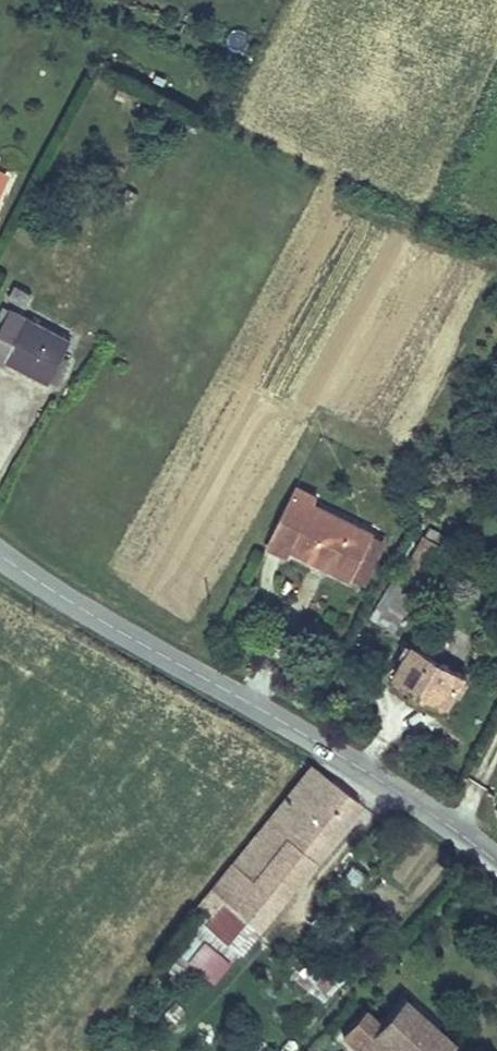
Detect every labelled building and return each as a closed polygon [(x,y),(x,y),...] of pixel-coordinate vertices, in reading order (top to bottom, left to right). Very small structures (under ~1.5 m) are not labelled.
[(32,293),(16,285),(9,297),(25,305),(32,293)] [(12,310),(4,306),(0,313),(0,333),(12,310)] [(0,333),(0,361),(5,364),(9,358),(50,380),(71,341),(12,310),(0,333)] [(380,539),(320,505),(298,545),(357,579),(380,539)] [(403,571),(425,581),(443,543),(422,532),(403,571)] [(414,598),(393,586),(371,621),(392,635),(414,598)] [(457,675),(411,647),(392,677),(438,707),(457,675)] [(356,801),(309,765),(235,859),(282,896),(356,801)] [(282,896),(235,859),(212,889),(254,921),(259,925),(282,896)] [(254,921),(212,889),(198,907),(240,940),(254,921)] [(180,958),(211,982),(229,959),(198,935),(180,958)] [(404,990),(380,1016),(365,1002),(339,1031),(355,1045),(352,1048),(356,1050),(444,1050),(456,1038),(404,990)]
